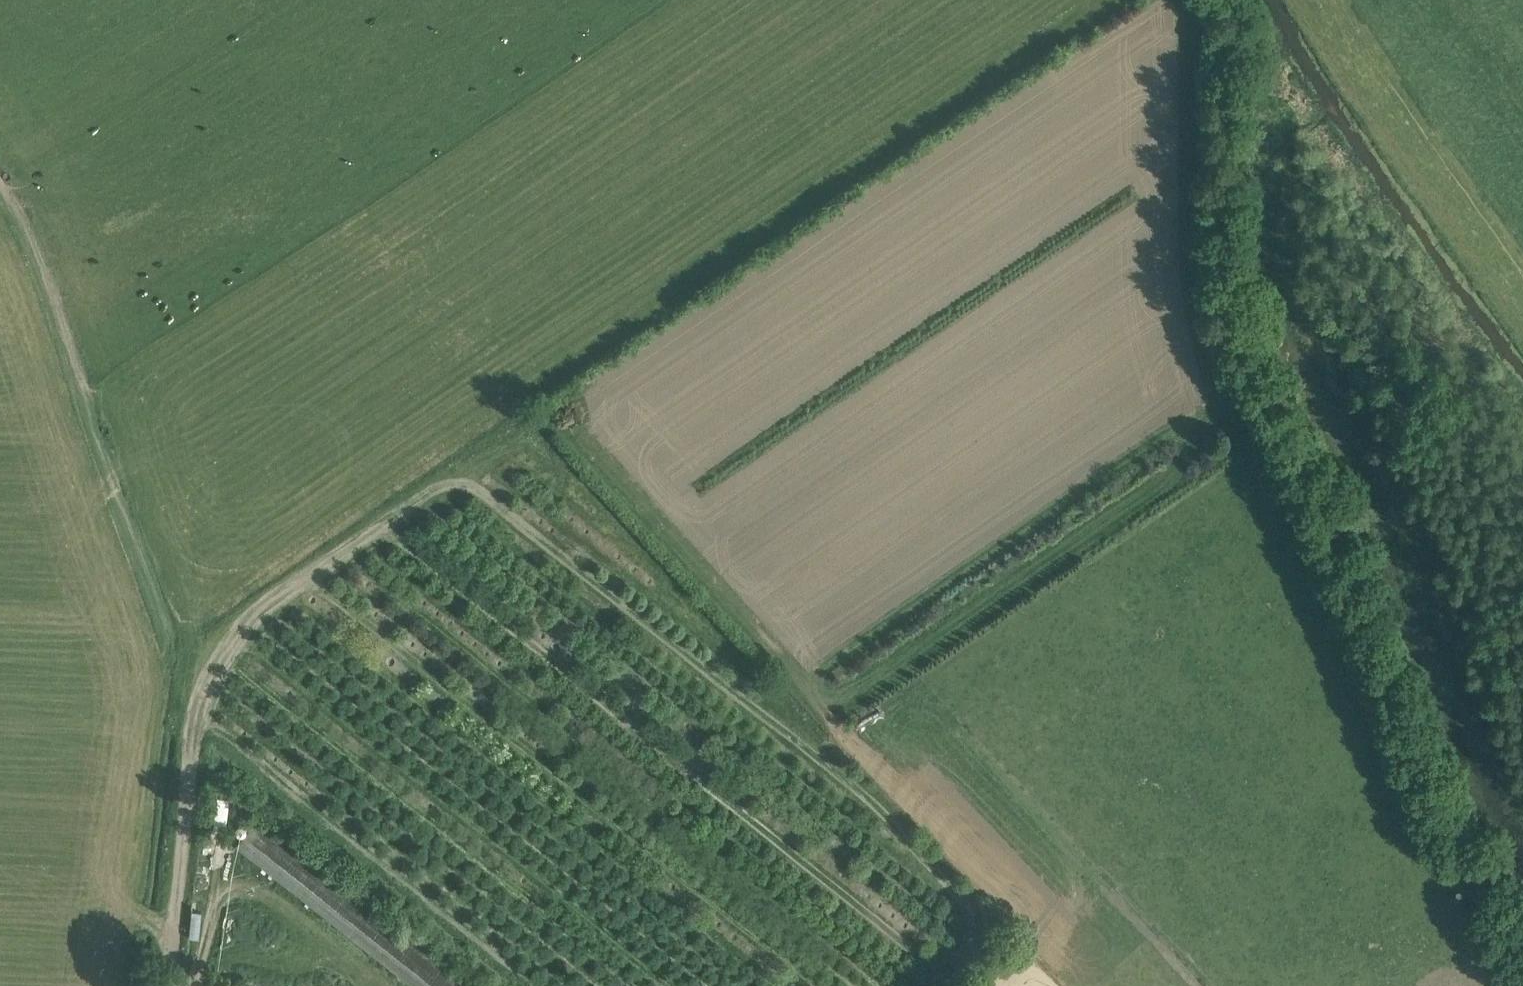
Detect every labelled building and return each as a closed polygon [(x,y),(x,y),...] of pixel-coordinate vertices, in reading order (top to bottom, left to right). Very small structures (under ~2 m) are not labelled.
[(223,828),(225,796),(211,795),(210,827),(223,828)] [(271,826),(255,814),(252,818),(256,821),(237,845),(415,985),(473,985),(271,826)]
